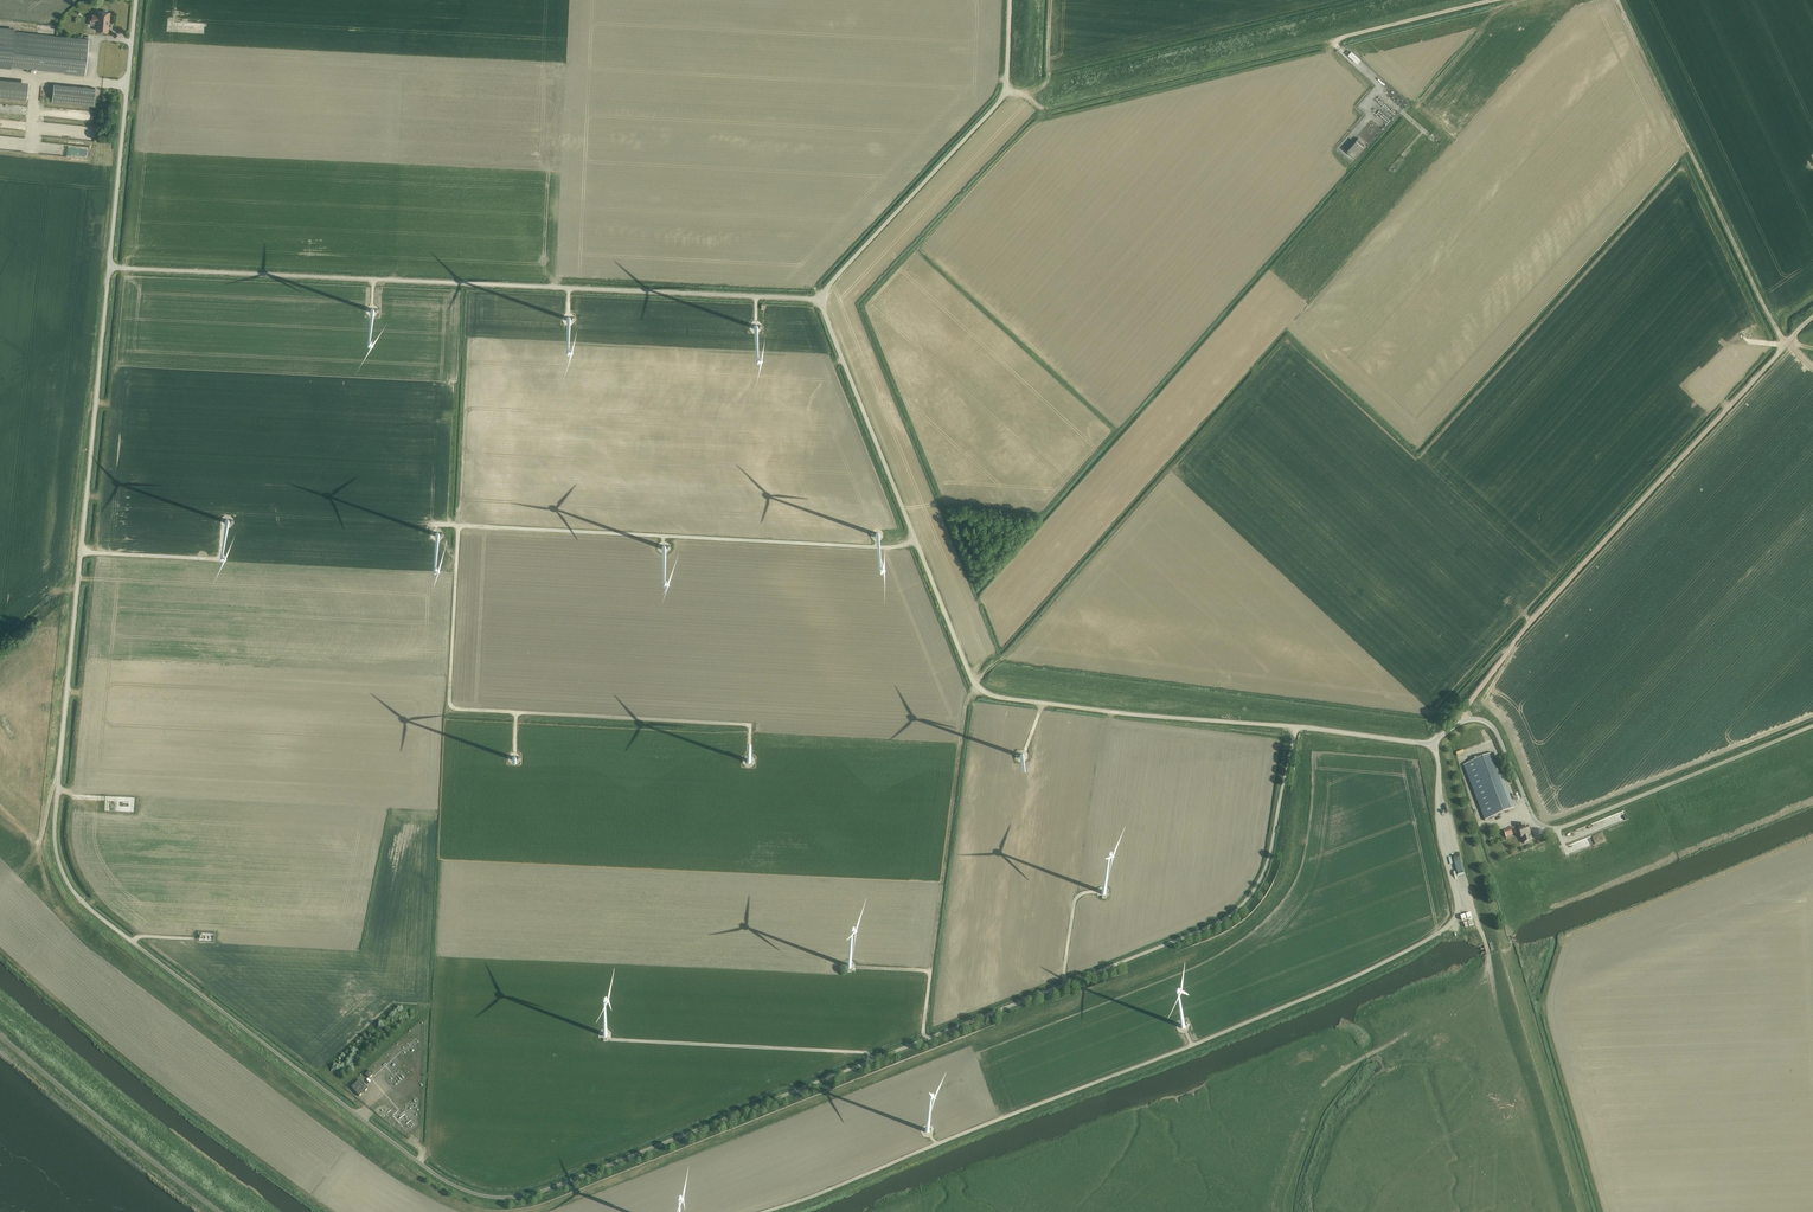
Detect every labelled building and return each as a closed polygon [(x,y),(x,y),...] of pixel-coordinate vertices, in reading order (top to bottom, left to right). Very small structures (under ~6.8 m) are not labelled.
[(98,11),(99,12),(99,15),(92,15),(92,20),(90,20),(90,25),(97,25),(96,30),(108,31),(110,12),(107,12),(107,10),(103,10),(102,11),(98,11)] [(48,32),(48,24),(35,24),(34,31),(48,32)] [(89,39),(15,32),(15,28),(0,27),(0,66),(11,67),(11,65),(63,70),(63,73),(85,75),(89,39)] [(1348,55),(1358,63),(1360,60),(1351,52),(1348,55)] [(29,82),(0,79),(0,97),(27,100),(29,82)] [(52,102),(94,106),(95,88),(89,88),(54,84),(52,102)] [(1378,110),(1375,114),(1386,124),(1389,121),(1378,110)] [(1358,138),(1347,151),(1354,157),(1365,144),(1358,138)] [(1464,766),(1466,771),(1485,821),(1515,809),(1494,754),(1464,766)] [(1524,824),(1518,826),(1520,831),(1519,832),(1521,838),(1522,838),(1524,844),(1531,841),(1529,838),(1532,837),(1528,828),(1526,829),(1524,824)] [(1507,838),(1516,834),(1514,827),(1504,831),(1507,838)] [(368,1089),(360,1080),(352,1087),(359,1096),(363,1094),(365,1094),(365,1091),(368,1089)]
